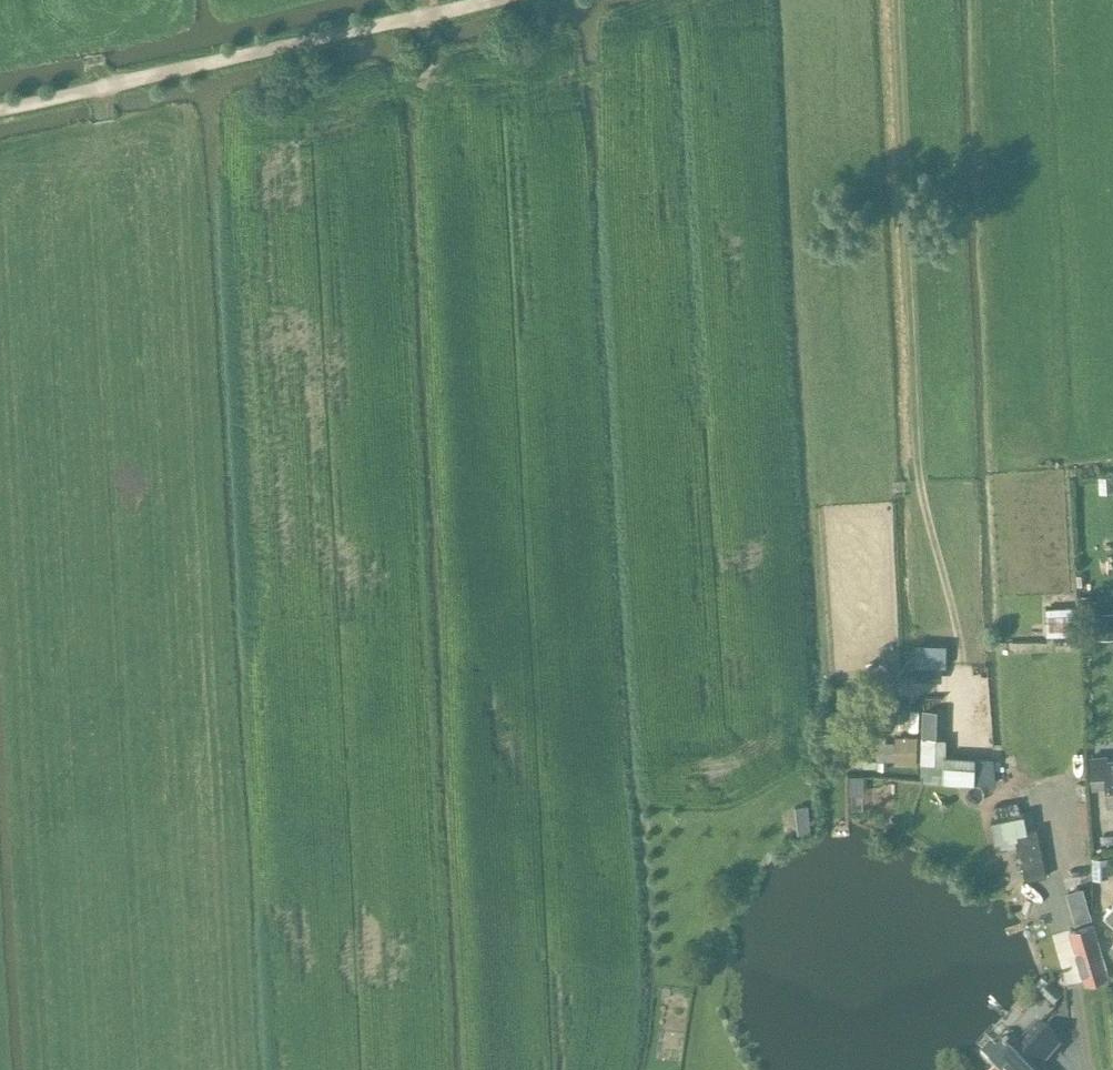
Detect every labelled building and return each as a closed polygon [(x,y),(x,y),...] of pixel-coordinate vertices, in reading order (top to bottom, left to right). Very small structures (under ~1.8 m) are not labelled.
[(1079,634),(1077,605),(1046,606),(1047,635),(1079,634)] [(1096,630),(1112,630),(1112,610),(1095,611),(1096,630)] [(941,664),(919,664),(919,681),(941,681),(941,664)] [(934,764),(934,752),(934,737),(945,738),(945,708),(923,708),(922,737),(924,737),(923,764),(934,764)] [(916,736),(895,736),(895,765),(916,765),(916,736)] [(1108,758),(1107,755),(1092,756),(1094,786),(1108,785),(1109,803),(1112,803),(1112,758),(1108,758)] [(839,798),(826,800),(828,814),(842,812),(839,798)] [(808,804),(795,805),(796,814),(809,812),(808,804)] [(1047,875),(1038,827),(1015,832),(1024,880),(1047,875)] [(1109,877),(1109,857),(1093,858),(1093,878),(1109,877)] [(1085,896),(1072,900),(1077,917),(1090,913),(1085,896)] [(1104,915),(1112,923),(1112,905),(1104,915)] [(1108,974),(1094,924),(1071,931),(1086,981),(1108,974)] [(1044,985),(1039,997),(1055,1004),(1060,992),(1044,985)] [(662,988),(662,997),(670,998),(671,996),(671,989),(671,988),(662,988)] [(981,1060),(991,1069),(992,1069),(1041,1069),(1046,1064),(1047,1064),(1059,1052),(1050,1044),(1037,1032),(1032,1028),(1016,1047),(1014,1045),(1004,1036),(991,1050),(981,1060)]
